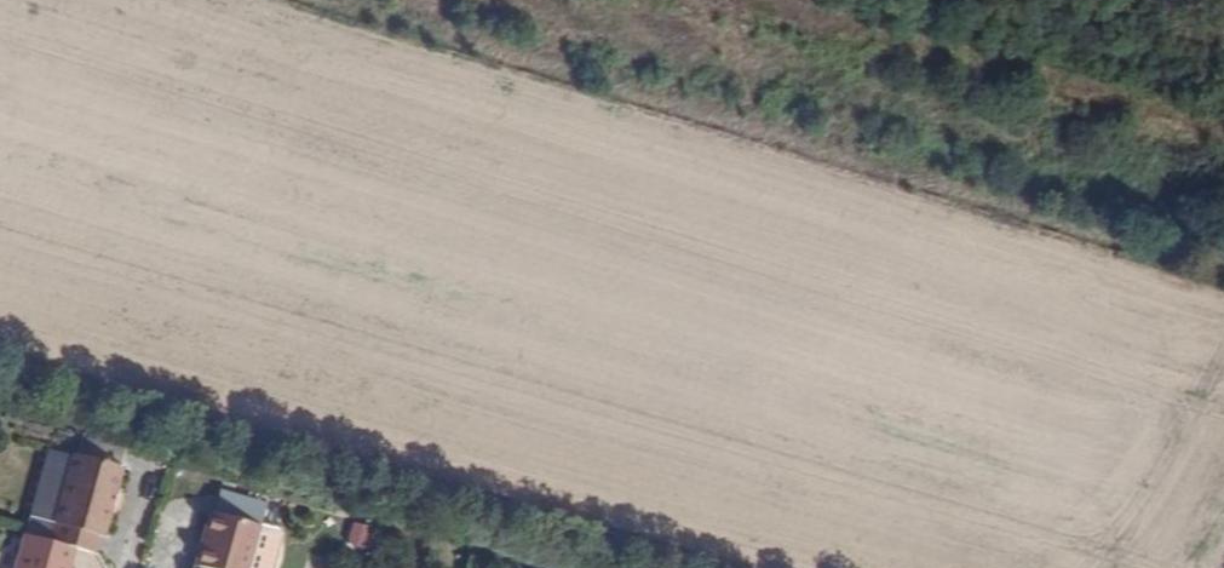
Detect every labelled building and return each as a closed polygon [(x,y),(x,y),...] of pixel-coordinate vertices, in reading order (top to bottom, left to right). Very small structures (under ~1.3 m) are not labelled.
[(117,467),(69,454),(46,541),(71,548),(90,553),(95,534),(99,535),(117,467)] [(207,518),(193,566),(200,567),(245,567),(258,526),(216,513),(207,518)] [(22,534),(12,567),(65,567),(71,548),(46,541),(22,534)]
